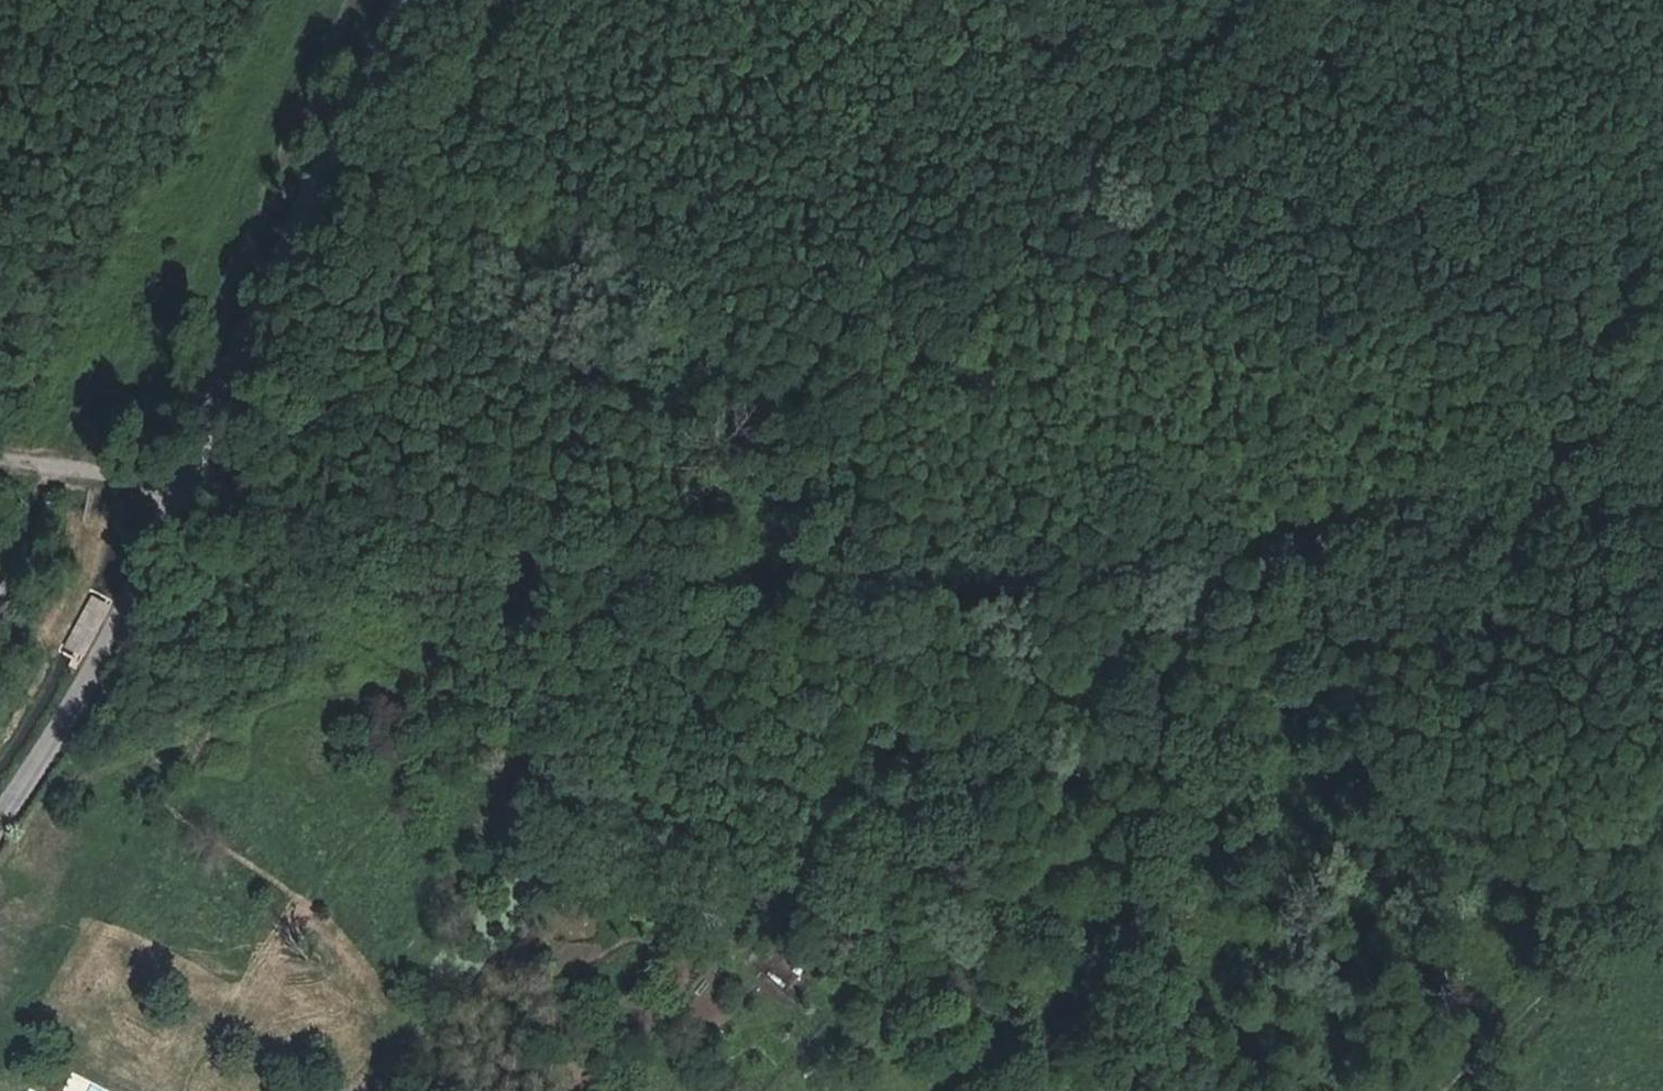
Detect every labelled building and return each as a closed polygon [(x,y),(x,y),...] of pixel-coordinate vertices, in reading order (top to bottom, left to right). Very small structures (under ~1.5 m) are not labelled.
[(72,655),(77,658),(88,664),(124,591),(120,589),(107,583),(72,655)] [(38,1082),(32,1090),(55,1090),(38,1082)]
